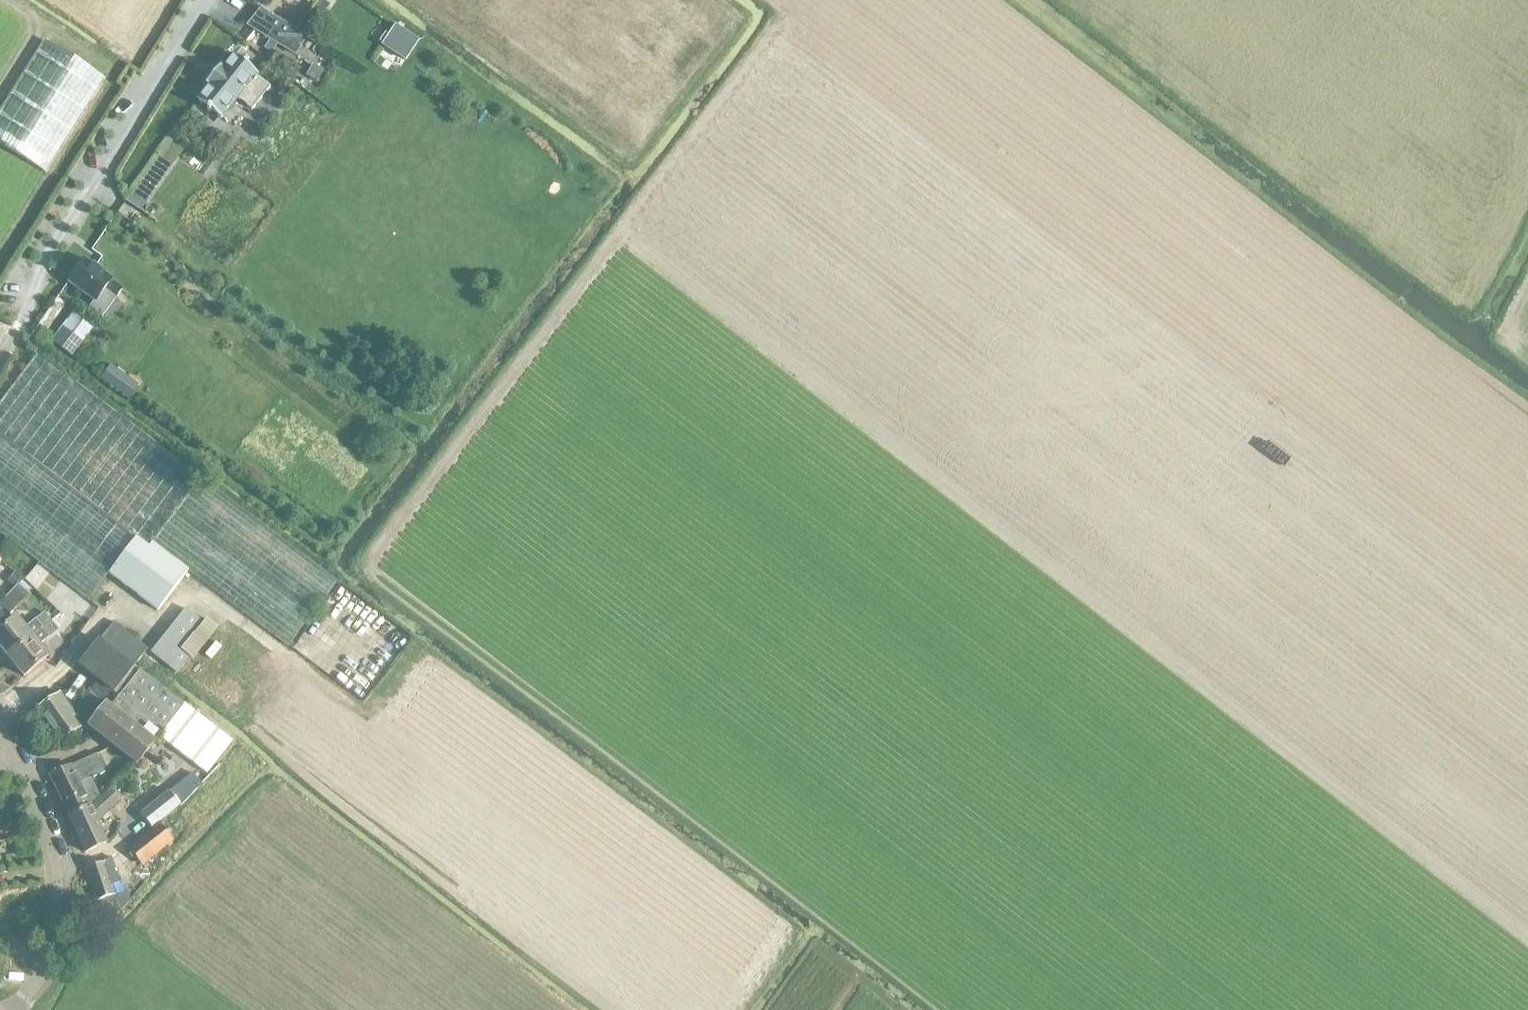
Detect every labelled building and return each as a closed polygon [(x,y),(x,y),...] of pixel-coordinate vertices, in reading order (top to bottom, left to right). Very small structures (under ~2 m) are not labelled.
[(254,29),(270,39),(264,48),(272,52),(277,43),(295,54),(330,5),(323,0),(318,0),(295,31),(266,13),(254,29)] [(102,72),(39,38),(0,111),(0,144),(49,170),(102,72)] [(197,100),(207,108),(206,109),(209,112),(210,110),(220,118),(237,97),(252,109),(270,87),(255,75),(257,73),(247,65),(248,63),(245,61),(244,62),(234,54),(222,69),(219,66),(206,82),(209,84),(197,100)] [(146,171),(125,200),(140,210),(161,181),(146,171)] [(83,259),(67,282),(93,301),(89,307),(102,316),(114,300),(123,289),(94,267),(83,259)] [(72,313),(52,340),(71,355),(92,328),(72,313)] [(38,562),(30,571),(26,575),(24,578),(34,587),(49,570),(86,598),(88,599),(108,572),(139,595),(157,610),(187,570),(288,647),(337,581),(38,353),(0,402),(0,533),(38,562)] [(110,364),(100,378),(128,398),(138,384),(110,364)] [(7,617),(28,594),(17,584),(0,602),(0,610),(7,617)] [(176,673),(190,656),(193,659),(218,628),(206,618),(203,622),(186,607),(150,652),(160,660),(176,673)] [(49,655),(40,644),(72,617),(63,609),(50,619),(40,627),(41,628),(32,635),(7,656),(23,676),(49,655)] [(34,620),(40,627),(50,619),(44,611),(34,620)] [(7,656),(32,635),(16,615),(0,629),(0,648),(7,656)] [(116,695),(113,698),(116,700),(147,661),(155,667),(160,660),(150,652),(147,649),(148,648),(113,621),(99,639),(99,638),(78,665),(97,680),(116,695)] [(148,676),(155,667),(147,661),(116,700),(158,736),(184,704),(148,676)] [(60,741),(79,728),(97,711),(98,712),(113,698),(116,695),(97,680),(92,688),(90,686),(82,694),(86,698),(68,712),(56,695),(37,708),(60,741)] [(156,741),(155,740),(158,736),(116,700),(113,698),(98,712),(87,726),(137,765),(156,741)] [(232,741),(186,706),(184,704),(158,736),(207,774),(232,741)] [(49,774),(67,815),(100,799),(99,796),(91,779),(105,772),(96,754),(72,764),(49,774)] [(140,812),(151,827),(157,822),(200,786),(202,784),(192,772),(168,791),(140,812)] [(100,799),(67,815),(84,852),(107,841),(98,822),(121,802),(109,787),(99,796),(100,799)] [(158,823),(126,848),(141,865),(145,862),(172,840),(158,823)] [(84,868),(95,900),(91,903),(97,919),(121,911),(129,902),(125,892),(113,896),(109,884),(117,881),(112,869),(114,868),(111,858),(84,868)]
